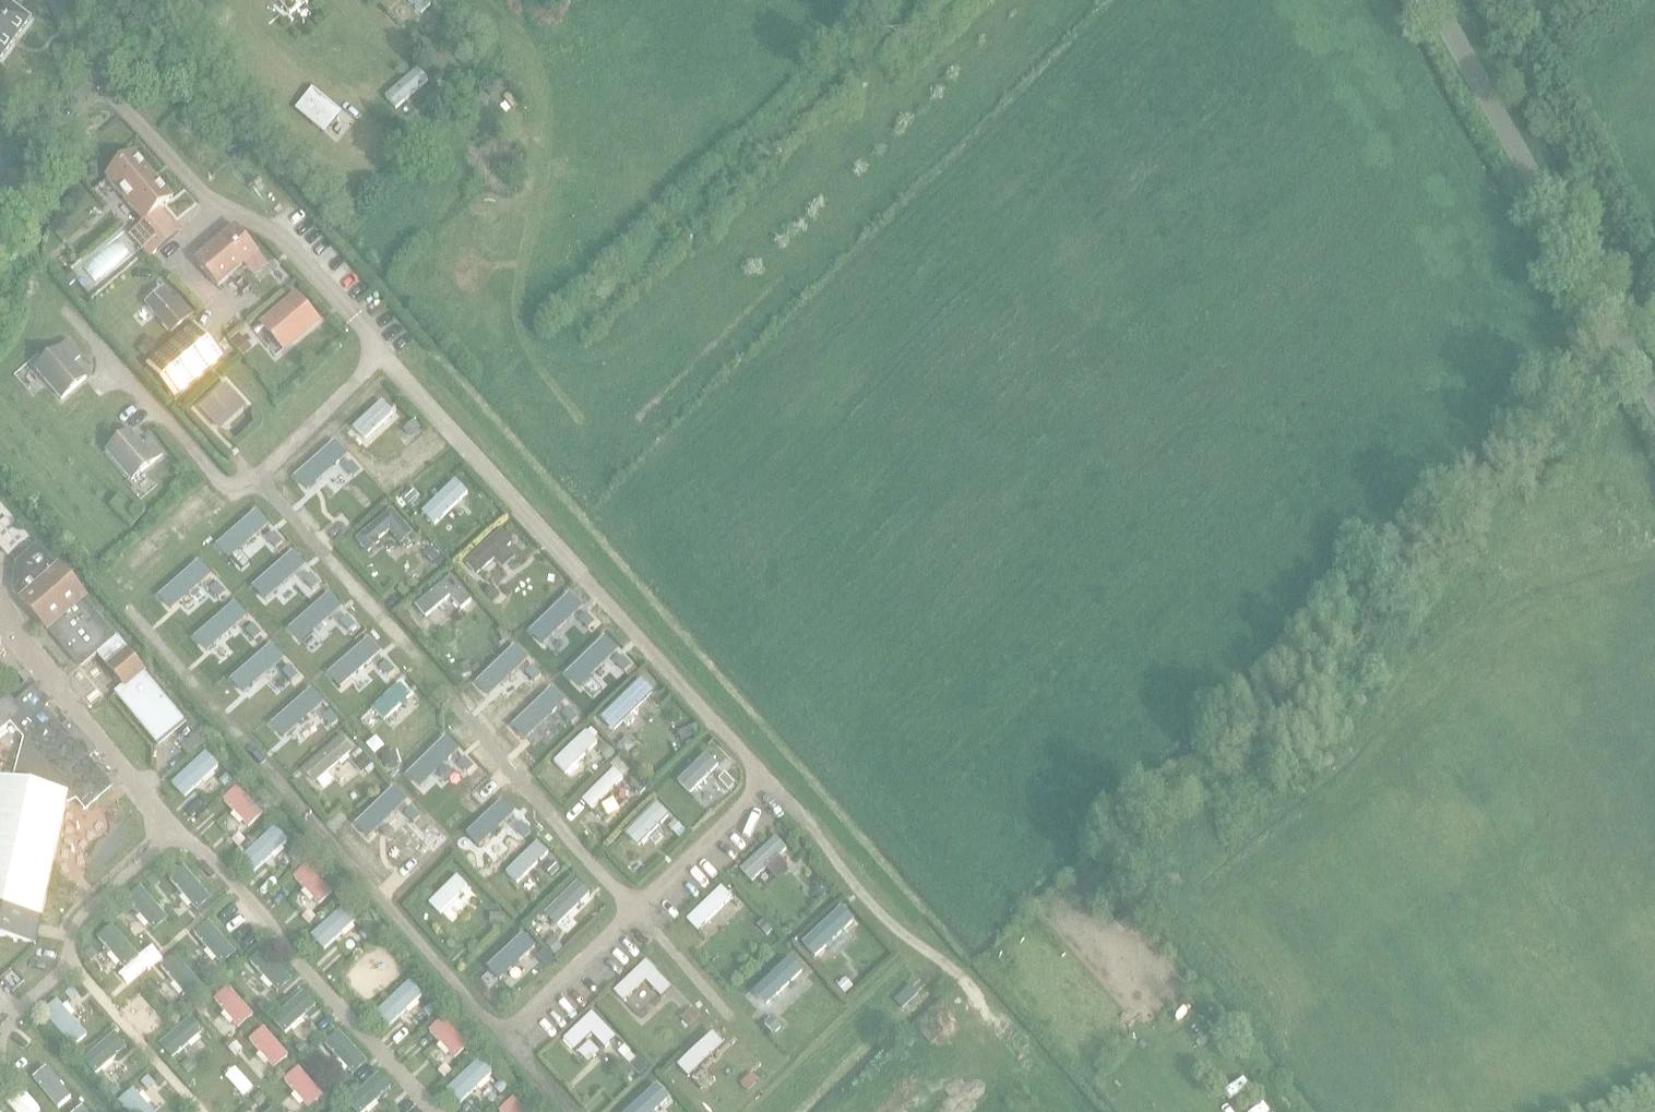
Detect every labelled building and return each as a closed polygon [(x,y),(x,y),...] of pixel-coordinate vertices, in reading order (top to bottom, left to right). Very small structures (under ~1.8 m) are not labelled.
[(290,15),(306,0),(276,0),(290,15)] [(427,0),(409,0),(421,13),(431,4),(427,0)] [(25,26),(0,6),(0,63),(25,26)] [(404,115),(437,89),(429,79),(396,105),(404,115)] [(106,179),(146,223),(173,199),(134,154),(106,179)] [(176,240),(157,216),(129,237),(147,262),(176,240)] [(248,264),(256,274),(269,262),(260,253),(261,252),(238,226),(199,262),(222,288),(248,264)] [(172,303),(161,289),(141,307),(169,338),(191,317),(176,298),(172,303)] [(316,321),(295,296),(259,327),(280,352),(316,321)] [(148,363),(176,397),(226,356),(197,322),(148,363)] [(35,368),(62,400),(88,377),(75,362),(81,356),(68,339),(35,368)] [(231,368),(191,401),(207,421),(247,388),(231,368)] [(382,402),(345,437),(355,447),(392,413),(382,402)] [(150,438),(143,444),(130,429),(105,450),(132,482),(164,454),(150,438)] [(458,483),(425,515),(435,525),(468,493),(458,483)] [(356,538),(368,553),(380,542),(379,540),(390,531),(401,544),(413,534),(391,508),(356,538)] [(501,529),(465,561),(477,575),(495,559),(503,568),(515,557),(507,547),(513,542),(501,529)] [(423,553),(439,568),(447,560),(441,554),(440,555),(431,545),(423,553)] [(451,576),(415,605),(425,617),(450,596),(461,608),(471,600),(451,576)] [(178,716),(78,604),(49,630),(80,664),(90,656),(125,695),(102,716),(136,754),(178,716)] [(639,678),(600,717),(614,732),(654,692),(639,678)] [(395,685),(369,710),(378,719),(385,712),(389,717),(395,711),(391,706),(404,694),(395,685)] [(87,758),(95,751),(85,740),(76,747),(43,709),(47,705),(33,689),(16,704),(15,704),(4,691),(3,690),(0,693),(0,731),(12,720),(21,730),(89,807),(112,787),(87,758)] [(586,731),(554,762),(565,774),(598,743),(586,731)] [(341,736),(302,769),(314,784),(339,762),(342,765),(350,758),(347,755),(353,750),(341,736)] [(373,763),(364,752),(363,753),(360,749),(353,755),(356,758),(352,762),(361,773),(366,769),(369,773),(376,767),(372,763),(373,763)] [(185,797),(219,766),(206,751),(172,783),(185,797)] [(717,763),(708,754),(688,773),(684,768),(674,777),(688,792),(704,777),(710,784),(719,775),(712,768),(717,763)] [(616,767),(589,795),(598,804),(614,788),(618,793),(624,786),(620,782),(625,776),(616,767)] [(0,777),(0,937),(34,945),(67,791),(0,777)] [(249,828),(263,815),(237,787),(223,800),(249,828)] [(622,838),(634,849),(667,815),(656,804),(622,838)] [(505,810),(484,831),(493,840),(514,820),(505,810)] [(254,873),(288,841),(276,827),(241,859),(254,873)] [(774,839),(742,868),(751,878),(772,858),(775,861),(778,858),(776,855),(783,849),(774,839)] [(537,842),(506,872),(517,883),(548,852),(537,842)] [(797,844),(782,857),(790,866),(805,854),(797,844)] [(319,905),(333,891),(308,864),(293,877),(319,905)] [(170,879),(197,911),(212,898),(184,866),(170,879)] [(457,876),(429,903),(439,914),(467,886),(457,876)] [(576,883),(545,913),(554,922),(585,892),(576,883)] [(126,899),(154,931),(168,918),(141,886),(126,899)] [(721,887),(686,920),(697,931),(732,898),(721,887)] [(324,950),(359,918),(346,904),(311,935),(324,950)] [(839,911),(805,943),(814,953),(849,922),(839,911)] [(194,933),(221,965),(236,952),(208,920),(194,933)] [(97,937),(126,970),(140,957),(112,924),(97,937)] [(524,933),(488,968),(500,980),(536,945),(524,933)] [(250,961),(278,992),(292,980),(264,949),(250,961)] [(160,967),(188,999),(203,986),(175,954),(160,967)] [(789,958),(752,991),(763,1003),(771,996),(776,1002),(780,998),(775,992),(789,979),(795,985),(799,982),(793,975),(800,969),(789,958)] [(647,960),(614,992),(624,1002),(646,981),(662,998),(672,988),(656,972),(657,971),(647,960)] [(389,1027),(423,995),(410,981),(376,1012),(389,1027)] [(254,1015),(229,986),(214,999),(239,1028),(254,1015)] [(285,1034),(317,1005),(304,990),(272,1019),(285,1034)] [(42,1012),(73,1047),(88,1034),(57,999),(42,1012)] [(592,1013),(564,1039),(574,1050),(592,1033),(605,1047),(615,1037),(592,1013)] [(172,1058),(204,1031),(192,1016),(160,1043),(172,1058)] [(455,1059),(469,1046),(443,1018),(429,1031),(455,1059)] [(289,1056),(264,1027),(249,1040),(274,1069),(289,1056)] [(354,1075),(368,1062),(339,1031),(325,1044),(354,1075)] [(95,1074),(128,1047),(115,1032),(83,1060),(95,1074)] [(713,1033),(677,1066),(688,1078),(724,1045),(713,1033)] [(460,1104),(494,1072),(480,1058),(446,1089),(460,1104)] [(308,1109),(323,1096),(299,1067),(284,1080),(308,1109)] [(347,1101),(357,1111),(364,1111),(391,1087),(379,1073),(347,1101)] [(630,1111),(652,1111),(666,1098),(656,1087),(630,1111)] [(128,1111),(154,1111),(134,1088),(119,1101),(128,1111)] [(513,1098),(499,1111),(500,1111),(526,1111),(513,1098)]
